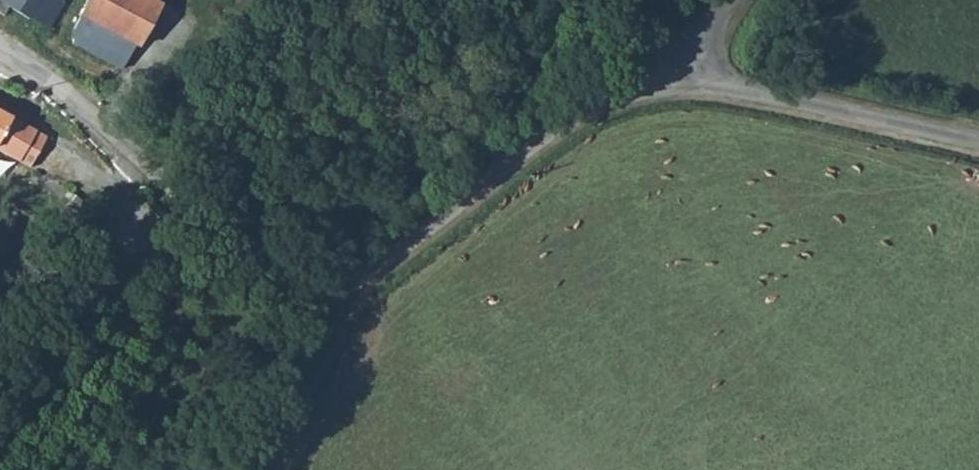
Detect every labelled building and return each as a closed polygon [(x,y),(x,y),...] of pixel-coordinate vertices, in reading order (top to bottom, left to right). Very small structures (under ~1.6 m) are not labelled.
[(137,79),(177,14),(152,0),(6,0),(0,10),(0,15),(10,21),(14,15),(32,25),(43,7),(81,27),(72,43),(137,79)] [(38,164),(51,138),(0,113),(0,146),(38,164)]
